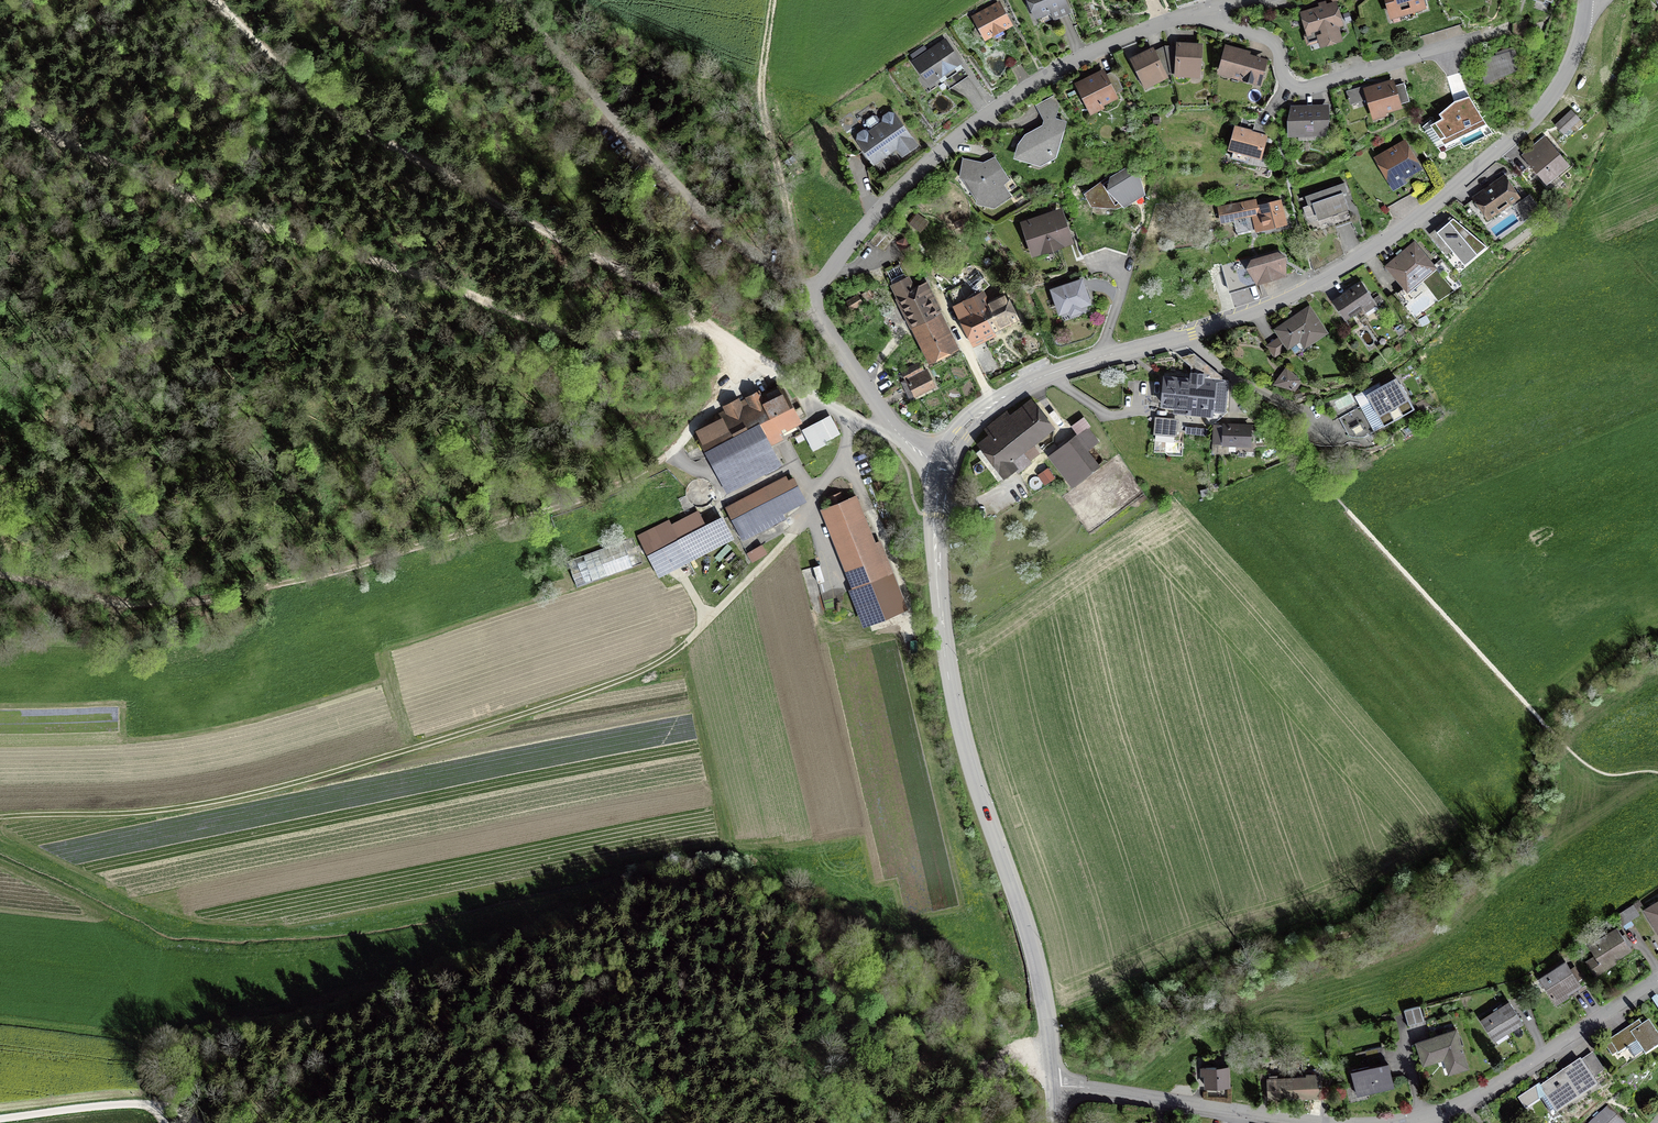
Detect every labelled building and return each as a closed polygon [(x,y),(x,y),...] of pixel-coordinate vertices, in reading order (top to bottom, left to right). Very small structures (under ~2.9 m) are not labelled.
[(1063,0),(1029,0),(1036,20),(1050,14),(1053,20),(1069,14),(1063,0)] [(1391,17),(1423,8),(1420,0),(1386,0),(1391,17)] [(1010,26),(998,5),(974,18),(986,39),(1010,26)] [(1322,45),(1339,40),(1333,20),(1339,18),(1335,5),(1329,7),(1303,15),(1309,33),(1318,31),(1322,45)] [(1531,22),(1514,25),(1513,35),(1529,42),(1531,22)] [(960,64),(945,42),(915,62),(930,84),(960,64)] [(1203,45),(1176,43),(1176,47),(1174,76),(1174,78),(1201,80),(1203,45)] [(1170,75),(1174,76),(1176,47),(1164,46),(1155,51),(1167,77),(1170,75)] [(1250,53),(1227,47),(1219,75),(1260,86),(1267,61),(1250,56),(1250,53)] [(1153,48),(1129,60),(1144,91),(1169,79),(1167,77),(1155,51),(1153,48)] [(1485,81),(1516,71),(1509,50),(1478,61),(1485,81)] [(1104,66),(1074,81),(1090,114),(1104,106),(1103,103),(1119,96),(1116,91),(1123,88),(1114,69),(1107,72),(1104,66)] [(1365,86),(1346,92),(1350,106),(1369,100),(1373,115),(1401,107),(1400,103),(1409,101),(1404,84),(1396,87),(1394,80),(1365,88),(1365,86)] [(1042,123),(1025,132),(1017,142),(1013,155),(1040,164),(1057,154),(1067,120),(1056,116),(1060,101),(1052,96),(1045,99),(1035,104),(1043,118),(1042,123)] [(1444,146),(1486,124),(1471,98),(1454,102),(1440,114),(1442,118),(1430,126),(1444,146)] [(1329,105),(1291,106),(1287,124),(1288,140),(1326,139),(1330,123),(1329,105)] [(1564,136),(1581,120),(1571,110),(1554,126),(1564,136)] [(857,135),(856,141),(873,168),(896,151),(902,159),(919,147),(895,113),(894,114),(889,113),(882,117),(882,122),(869,132),(863,131),(857,135)] [(1252,131),(1235,126),(1227,154),(1233,155),(1231,160),(1248,165),(1249,159),(1261,163),(1268,137),(1252,133),(1252,131)] [(1570,168),(1544,137),(1520,156),(1546,187),(1570,168)] [(1393,183),(1418,168),(1404,144),(1379,159),(1393,183)] [(994,161),(983,166),(965,163),(961,180),(964,181),(977,200),(976,203),(993,207),(1009,197),(1003,186),(1007,182),(994,161)] [(1135,172),(1123,169),(1085,194),(1091,203),(1116,205),(1123,202),(1125,203),(1136,197),(1141,188),(1139,180),(1135,172)] [(1522,201),(1505,175),(1471,198),(1475,204),(1474,205),(1487,223),(1511,206),(1524,224),(1541,213),(1529,196),(1522,201)] [(1345,185),(1305,198),(1308,207),(1313,205),(1319,222),(1349,212),(1344,196),(1348,194),(1345,185)] [(1242,217),(1253,214),(1257,231),(1262,230),(1285,225),(1280,202),(1258,206),(1256,201),(1220,208),(1223,221),(1242,217)] [(1071,240),(1060,209),(1023,222),(1033,253),(1047,248),(1049,252),(1058,249),(1057,245),(1071,240)] [(1476,256),(1486,248),(1453,218),(1452,219),(1450,217),(1429,235),(1446,256),(1451,253),(1464,268),(1477,257),(1476,256)] [(910,245),(905,236),(896,241),(901,250),(910,245)] [(1438,269),(1415,242),(1403,252),(1401,250),(1395,254),(1397,256),(1384,268),(1407,295),(1409,293),(1414,300),(1425,290),(1420,284),(1438,269)] [(1278,253),(1252,262),(1249,268),(1258,283),(1285,274),(1284,257),(1278,253)] [(896,296),(910,326),(942,310),(927,279),(915,285),(909,274),(890,283),(896,296)] [(1082,281),(1054,290),(1061,313),(1070,310),(1071,314),(1082,310),(1081,306),(1089,304),(1082,281)] [(1343,295),(1331,303),(1345,323),(1350,320),(1351,321),(1363,312),(1365,315),(1366,314),(1369,319),(1380,312),(1377,307),(1384,302),(1383,301),(1385,300),(1381,294),(1373,299),(1361,281),(1342,294),(1343,295)] [(875,295),(870,287),(861,293),(866,301),(875,295)] [(981,291),(956,304),(974,339),(997,328),(1018,318),(1007,295),(988,304),(981,291)] [(864,302),(858,293),(844,302),(850,311),(864,302)] [(1329,335),(1310,306),(1273,331),(1278,338),(1266,346),(1274,359),(1287,351),(1287,352),(1291,349),(1295,354),(1301,350),(1297,345),(1299,344),(1304,351),(1329,335)] [(960,347),(942,310),(910,326),(928,362),(960,347)] [(920,360),(900,370),(904,379),(900,381),(909,397),(913,395),(914,396),(936,385),(927,367),(924,369),(920,360)] [(1286,367),(1273,386),(1292,391),(1295,393),(1302,382),(1286,367)] [(1163,405),(1179,407),(1225,411),(1227,381),(1205,379),(1192,378),(1192,380),(1165,378),(1163,405)] [(1415,412),(1396,380),(1382,388),(1379,383),(1354,397),(1375,433),(1383,428),(1384,429),(1415,412)] [(725,409),(716,413),(718,417),(695,428),(727,492),(782,464),(772,443),(784,437),(780,431),(782,430),(784,433),(796,427),(795,424),(803,420),(801,417),(803,416),(798,407),(796,408),(782,382),(762,392),(759,387),(744,395),(746,397),(740,400),(739,396),(722,404),(725,409)] [(987,432),(976,441),(981,448),(976,452),(998,480),(1003,476),(1004,477),(1015,469),(1018,473),(1032,462),(1030,459),(1040,452),(1033,443),(1055,426),(1032,396),(1010,413),(1007,409),(984,427),(987,432)] [(1427,406),(1424,400),(1416,404),(1418,410),(1427,406)] [(830,414),(802,429),(813,450),(826,443),(825,441),(832,437),(832,436),(840,432),(830,414)] [(1091,425),(1083,415),(1071,425),(1073,427),(1065,433),(1069,438),(1047,455),(1071,486),(1100,463),(1089,449),(1100,441),(1089,427),(1091,425)] [(1176,433),(1177,419),(1156,417),(1155,431),(1176,433)] [(1249,444),(1249,425),(1218,425),(1214,424),(1214,443),(1238,444),(1249,444)] [(1055,477),(1048,467),(1037,474),(1045,485),(1055,477)] [(786,474),(725,505),(743,539),(786,518),(783,512),(807,500),(794,475),(788,478),(786,474)] [(830,503),(820,508),(851,587),(848,588),(863,625),(909,607),(881,538),(876,540),(856,492),(843,498),(840,491),(827,496),(830,503)] [(668,518),(637,534),(659,576),(734,538),(722,514),(705,522),(698,509),(671,523),(668,518)] [(633,566),(624,540),(567,560),(576,586),(633,566)] [(767,552),(762,543),(747,552),(752,561),(767,552)] [(1657,934),(1657,899),(1643,908),(1657,934)] [(1633,905),(1617,915),(1622,924),(1639,914),(1633,905)] [(1617,959),(1632,949),(1617,926),(1606,933),(1605,930),(1599,934),(1600,936),(1588,945),(1595,955),(1585,961),(1595,976),(1619,961),(1617,959)] [(1538,977),(1556,1004),(1570,995),(1569,993),(1586,982),(1575,965),(1571,968),(1566,959),(1538,977)] [(1480,1019),(1494,1041),(1524,1022),(1509,1000),(1480,1019)] [(1404,1009),(1408,1025),(1423,1021),(1419,1006),(1404,1009)] [(1657,1047),(1657,1034),(1649,1020),(1642,1024),(1639,1020),(1604,1043),(1612,1056),(1617,1052),(1618,1054),(1628,1047),(1634,1057),(1643,1051),(1645,1055),(1657,1047)] [(1415,1040),(1422,1066),(1444,1060),(1448,1074),(1469,1068),(1457,1028),(1415,1040)] [(1384,1046),(1365,1050),(1368,1065),(1351,1070),(1357,1096),(1358,1095),(1358,1097),(1369,1095),(1368,1093),(1395,1087),(1389,1060),(1387,1060),(1384,1046)] [(1554,1110),(1556,1113),(1598,1085),(1593,1078),(1605,1070),(1593,1052),(1581,1060),(1580,1059),(1540,1086),(1538,1084),(1518,1098),(1525,1109),(1541,1099),(1550,1112),(1554,1110)] [(1229,1064),(1200,1067),(1200,1076),(1203,1076),(1204,1089),(1230,1086),(1229,1064)] [(1318,1082),(1318,1075),(1268,1077),(1268,1083),(1269,1099),(1319,1097),(1318,1082)] [(1609,1105),(1589,1122),(1625,1122),(1609,1105)]
